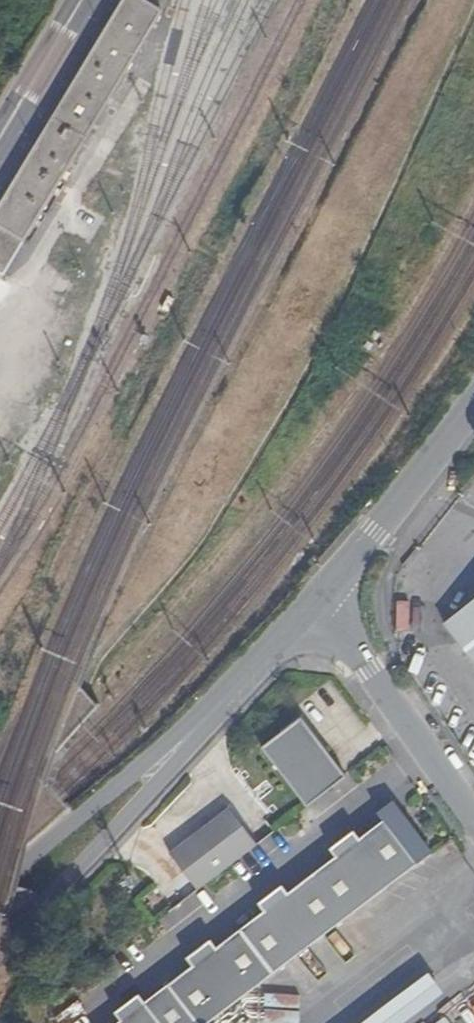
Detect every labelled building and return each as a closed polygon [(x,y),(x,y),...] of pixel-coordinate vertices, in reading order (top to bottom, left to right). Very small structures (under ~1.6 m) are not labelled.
[(143,0),(125,0),(0,207),(0,276),(4,279),(164,13),(143,0)] [(457,612),(473,636),(473,599),(457,612)] [(457,612),(440,625),(454,643),(473,657),(473,636),(457,612)] [(454,643),(473,669),(473,657),(454,643)] [(306,814),(346,785),(301,724),(262,753),(306,814)] [(437,857),(398,804),(383,815),(389,823),(365,841),(359,833),(336,850),(342,858),(294,893),(288,885),(265,903),(271,911),(223,946),(217,938),(194,956),(199,963),(152,999),(146,991),(123,1008),(129,1016),(119,1022),(213,1022),(437,857)] [(197,894),(257,850),(230,812),(170,856),(197,894)]
